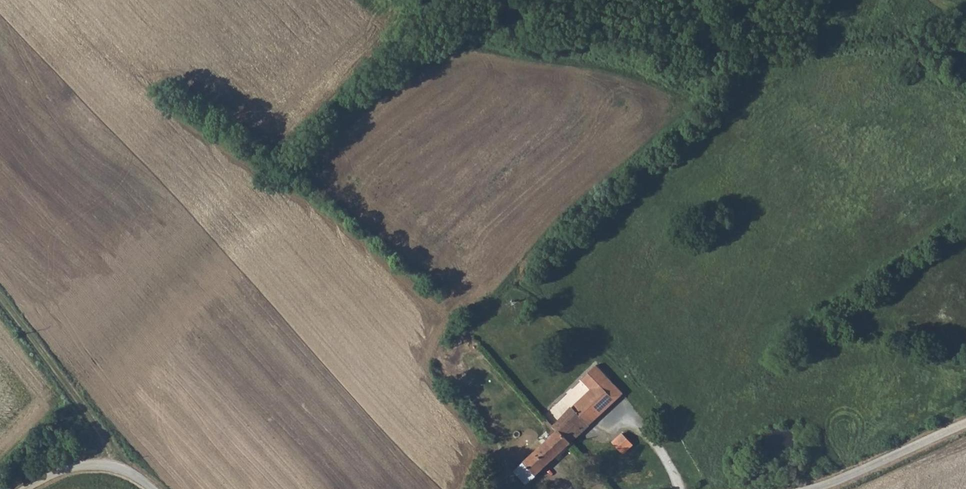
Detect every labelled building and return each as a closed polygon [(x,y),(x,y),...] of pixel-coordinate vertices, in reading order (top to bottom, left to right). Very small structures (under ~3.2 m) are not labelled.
[(557,431),(570,445),(616,402),(600,384),(608,377),(597,365),(582,379),(591,390),(552,426),(557,431)] [(600,384),(616,402),(624,395),(608,377),(600,384)] [(537,475),(570,445),(557,431),(525,461),(537,475)] [(632,445),(621,433),(612,442),(623,454),(632,445)] [(515,470),(527,484),(537,475),(525,461),(515,470)]
